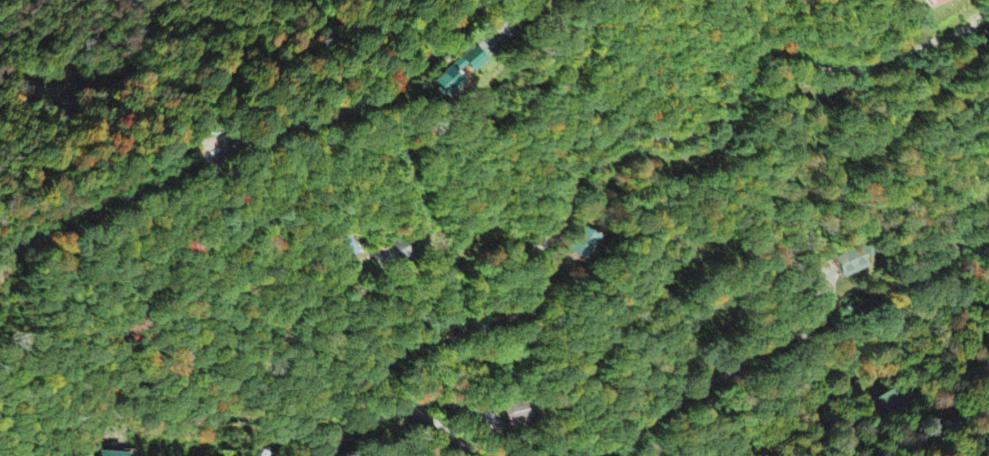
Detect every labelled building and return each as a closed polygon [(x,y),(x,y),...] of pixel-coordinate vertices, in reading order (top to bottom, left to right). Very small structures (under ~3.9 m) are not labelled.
[(950,0),(926,0),(930,9),(950,0)]
